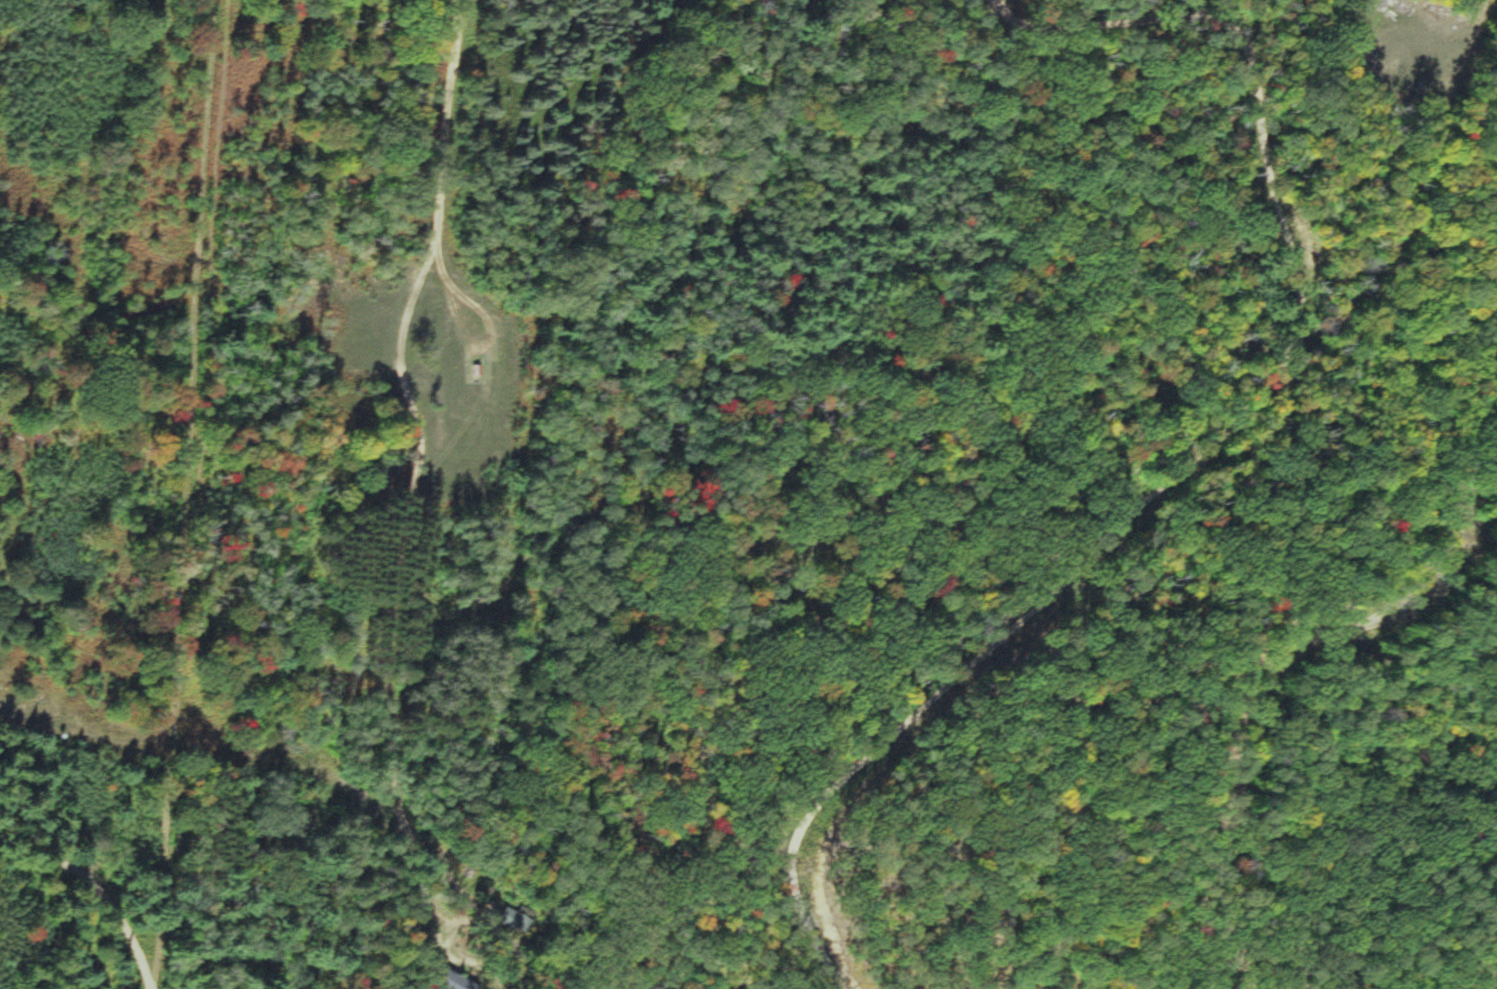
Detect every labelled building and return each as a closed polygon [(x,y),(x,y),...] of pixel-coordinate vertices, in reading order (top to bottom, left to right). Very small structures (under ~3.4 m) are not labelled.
[(473,361),(473,371),(481,371),(481,361),(473,361)]
